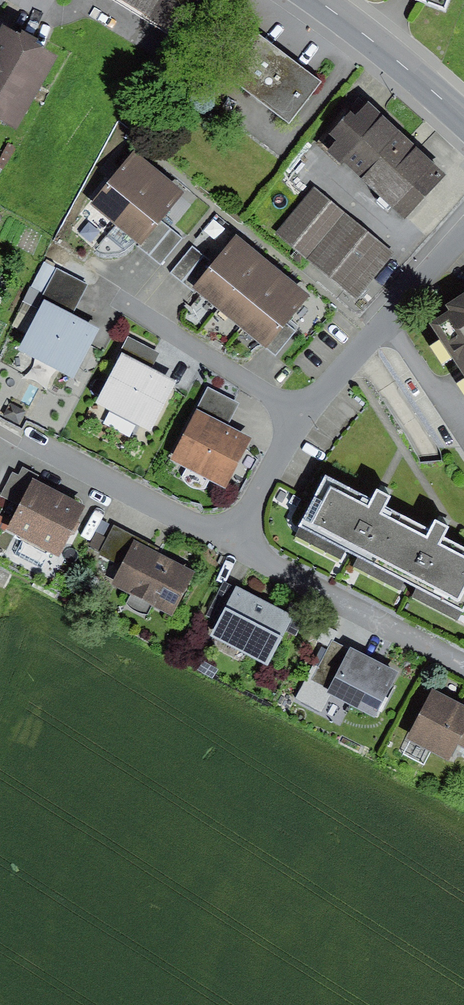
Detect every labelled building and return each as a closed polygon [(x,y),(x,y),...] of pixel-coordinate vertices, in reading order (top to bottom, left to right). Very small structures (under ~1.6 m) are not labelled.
[(166,28),(183,0),(119,0),(166,28)] [(444,8),(447,0),(422,0),(444,8)] [(2,24),(0,27),(0,118),(16,127),(57,53),(36,42),(38,38),(22,29),(19,33),(2,24)] [(322,81),(251,27),(219,69),(290,123),(322,81)] [(414,142),(369,102),(357,115),(350,110),(329,133),(337,141),(328,151),(405,220),(448,173),(414,142)] [(161,172),(134,150),(92,204),(117,225),(161,172)] [(184,192),(161,172),(117,225),(141,244),(161,221),(184,192)] [(346,213),(315,187),(276,232),(307,258),(346,213)] [(346,213),(307,258),(356,299),(394,253),(346,213)] [(183,239),(161,221),(141,244),(163,262),(183,239)] [(262,255),(236,233),(213,262),(192,286),(217,308),(262,255)] [(192,286),(213,262),(193,246),(173,270),(192,286)] [(287,276),(262,255),(217,308),(243,329),(287,276)] [(41,298),(56,268),(43,262),(23,301),(39,309),(44,300),(41,298)] [(89,285),(56,268),(41,298),(44,300),(73,315),(89,285)] [(311,295),(287,276),(243,329),(275,356),(296,331),(288,324),(311,295)] [(429,323),(463,376),(463,293),(447,304),(450,309),(429,323)] [(73,315),(44,300),(39,309),(18,351),(73,379),(99,328),(73,315)] [(152,369),(160,353),(128,338),(121,354),(152,369)] [(152,369),(121,354),(97,403),(153,431),(177,381),(152,369)] [(208,388),(197,409),(229,425),(240,404),(208,388)] [(226,487),(251,437),(229,425),(197,409),(172,460),(226,487)] [(19,505),(33,479),(36,473),(23,467),(19,475),(12,472),(0,495),(19,505)] [(370,499),(324,475),(298,526),(463,612),(463,611),(463,546),(445,536),(450,526),(442,522),(435,519),(429,531),(385,508),(391,496),(382,492),(376,488),(370,499)] [(85,505),(33,479),(19,505),(7,529),(60,556),(71,535),(75,534),(81,522),(79,519),(85,505)] [(99,554),(121,565),(134,539),(136,536),(114,525),(107,538),(100,551),(99,554)] [(100,551),(107,538),(95,532),(88,545),(100,551)] [(195,571),(134,539),(121,565),(111,584),(131,594),(127,603),(131,608),(137,611),(143,613),(148,614),(152,605),(172,615),(195,571)] [(262,601),(224,581),(206,616),(217,621),(210,635),(267,664),(292,616),(262,601)] [(408,675),(335,640),(315,681),(389,716),(408,675)] [(433,688),(407,739),(448,760),(456,744),(463,748),(463,704),(433,688)]
